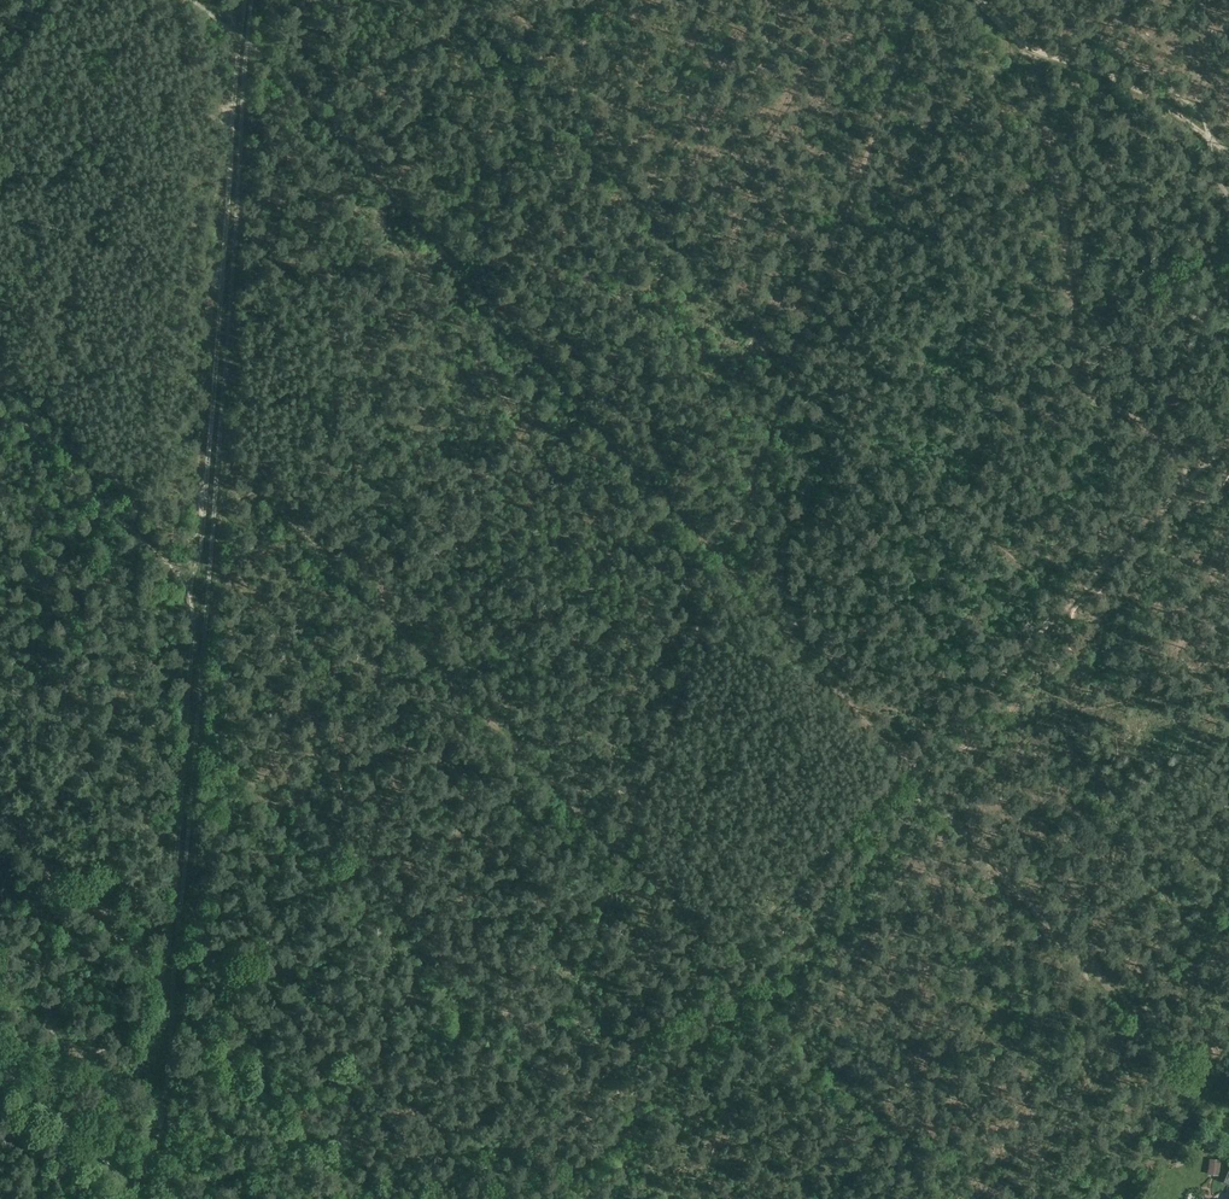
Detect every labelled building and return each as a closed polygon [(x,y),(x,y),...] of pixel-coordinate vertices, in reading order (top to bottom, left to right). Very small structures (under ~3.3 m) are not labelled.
[(1220,1160),(1210,1159),(1209,1172),(1219,1173),(1220,1160)]
